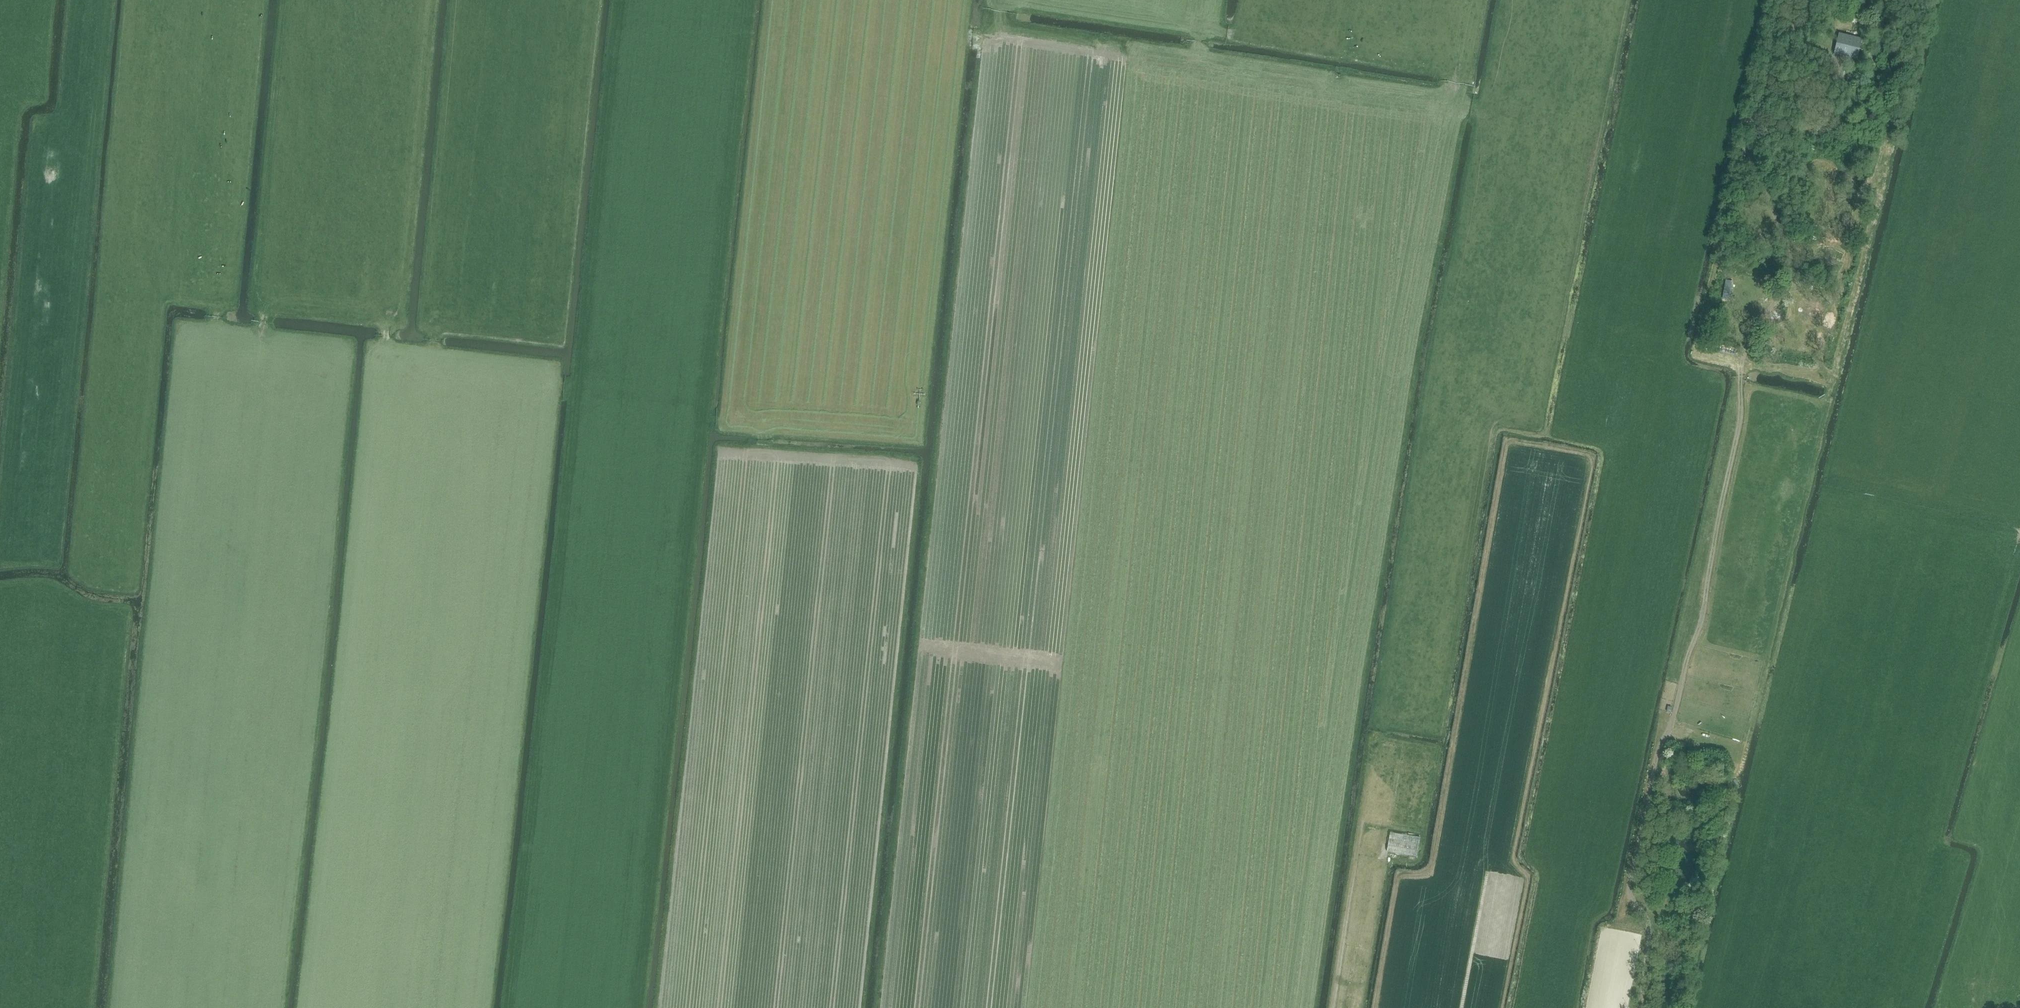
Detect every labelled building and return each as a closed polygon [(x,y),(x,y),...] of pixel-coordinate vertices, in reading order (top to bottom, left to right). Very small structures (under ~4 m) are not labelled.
[(1863,41),(1839,36),(1835,55),(1859,60),(1863,41)] [(1407,853),(1417,855),(1433,759),(1396,753),(1397,745),(1375,742),(1358,843),(1395,849),(1393,858),(1406,860),(1407,853)]
